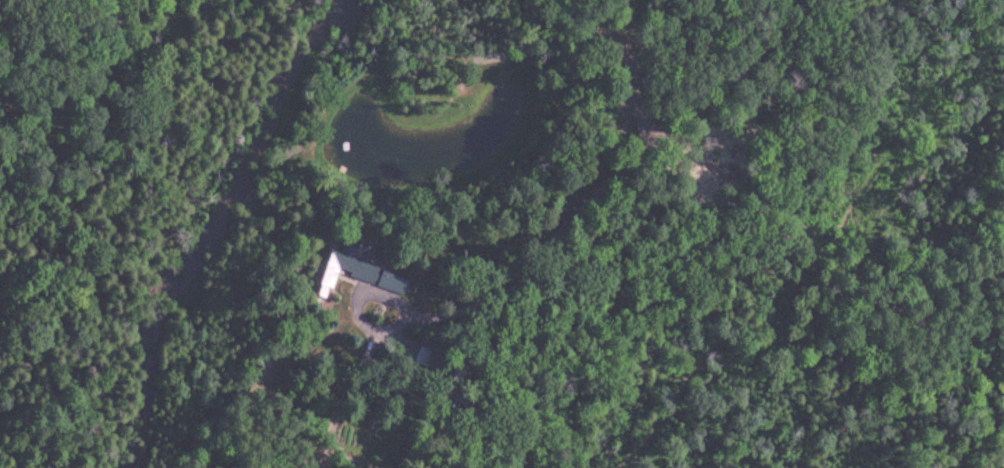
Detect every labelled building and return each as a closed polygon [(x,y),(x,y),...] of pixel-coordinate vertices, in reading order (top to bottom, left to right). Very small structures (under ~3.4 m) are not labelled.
[(316,284),(332,288),(337,273),(405,293),(411,272),(325,248),(316,284)]
